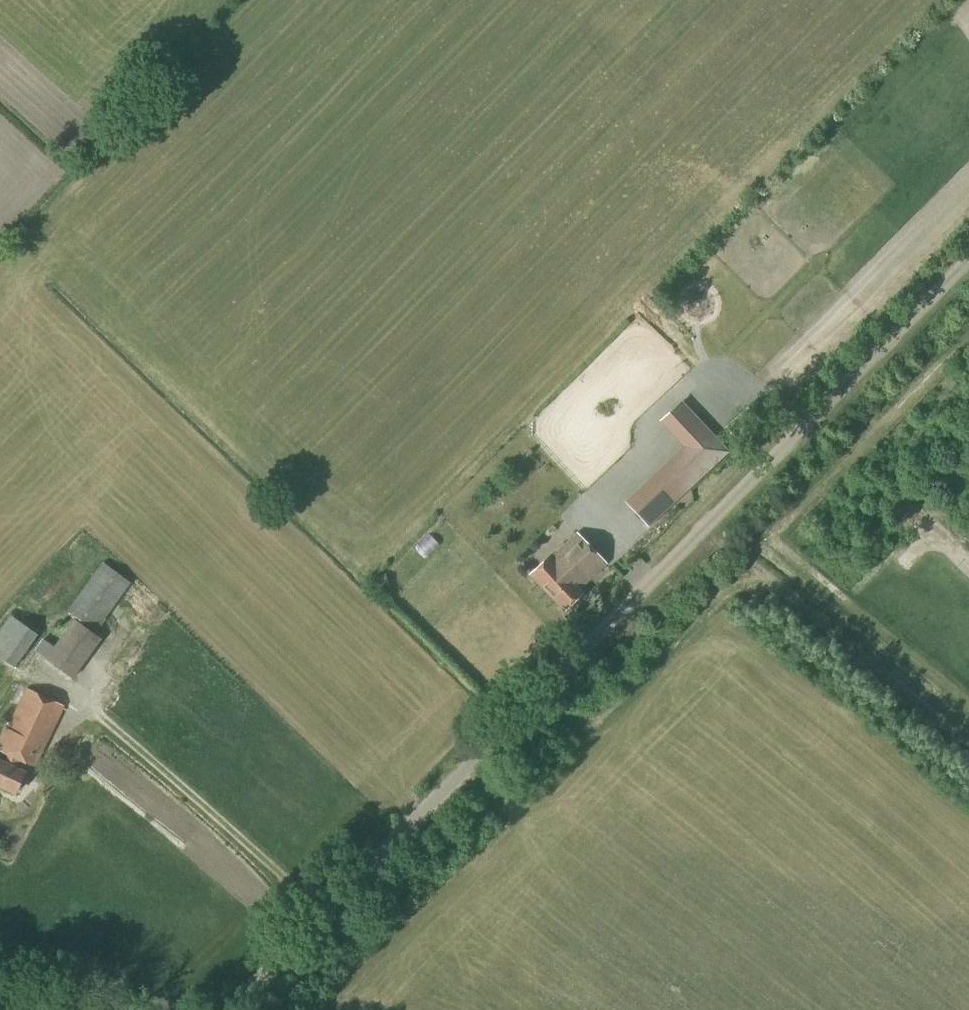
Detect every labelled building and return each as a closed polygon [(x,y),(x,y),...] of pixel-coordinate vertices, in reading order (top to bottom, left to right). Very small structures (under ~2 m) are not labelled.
[(663,418),(693,450),(707,465),(722,451),(678,404),(663,418)] [(632,508),(646,523),(657,512),(643,497),(632,508)] [(606,564),(576,533),(549,558),(548,557),(529,575),(563,611),(582,593),(579,590),(606,564)] [(102,563),(66,612),(95,633),(131,584),(128,582),(108,567),(102,563)] [(375,588),(388,584),(385,574),(372,578),(375,588)] [(37,635),(9,616),(0,629),(0,659),(13,668),(37,635)] [(73,619),(44,658),(72,679),(100,640),(73,619)] [(64,707),(25,688),(6,729),(3,728),(0,734),(0,752),(6,755),(3,762),(0,761),(0,787),(15,794),(25,773),(15,768),(19,761),(35,768),(64,707)]
